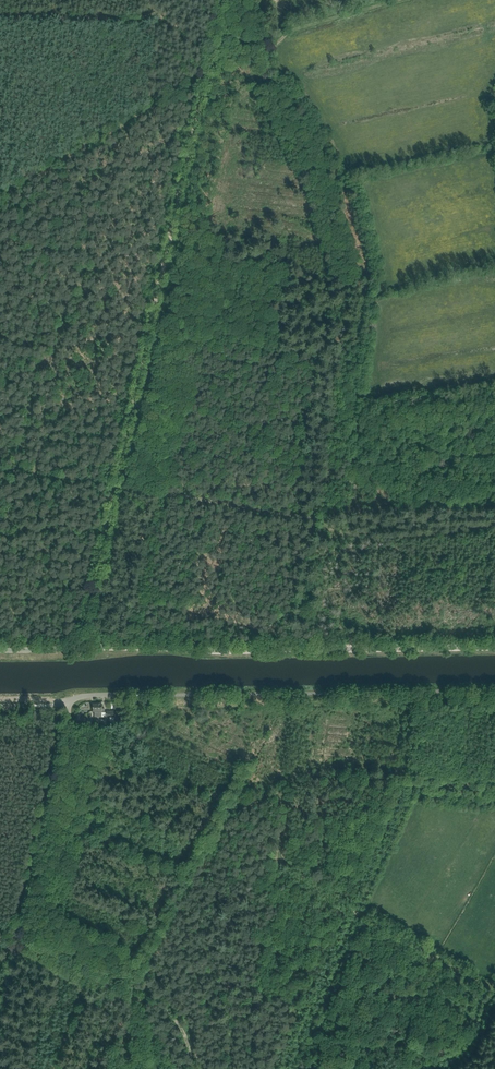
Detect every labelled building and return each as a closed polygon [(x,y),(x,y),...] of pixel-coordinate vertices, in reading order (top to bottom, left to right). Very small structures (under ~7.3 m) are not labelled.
[(94,712),(94,717),(102,717),(102,712),(102,711),(104,711),(104,708),(102,708),(102,704),(102,702),(97,703),(97,704),(93,704),(93,712),(94,712)] [(106,708),(106,714),(113,714),(113,717),(118,717),(118,706),(113,706),(113,708),(106,708)]
